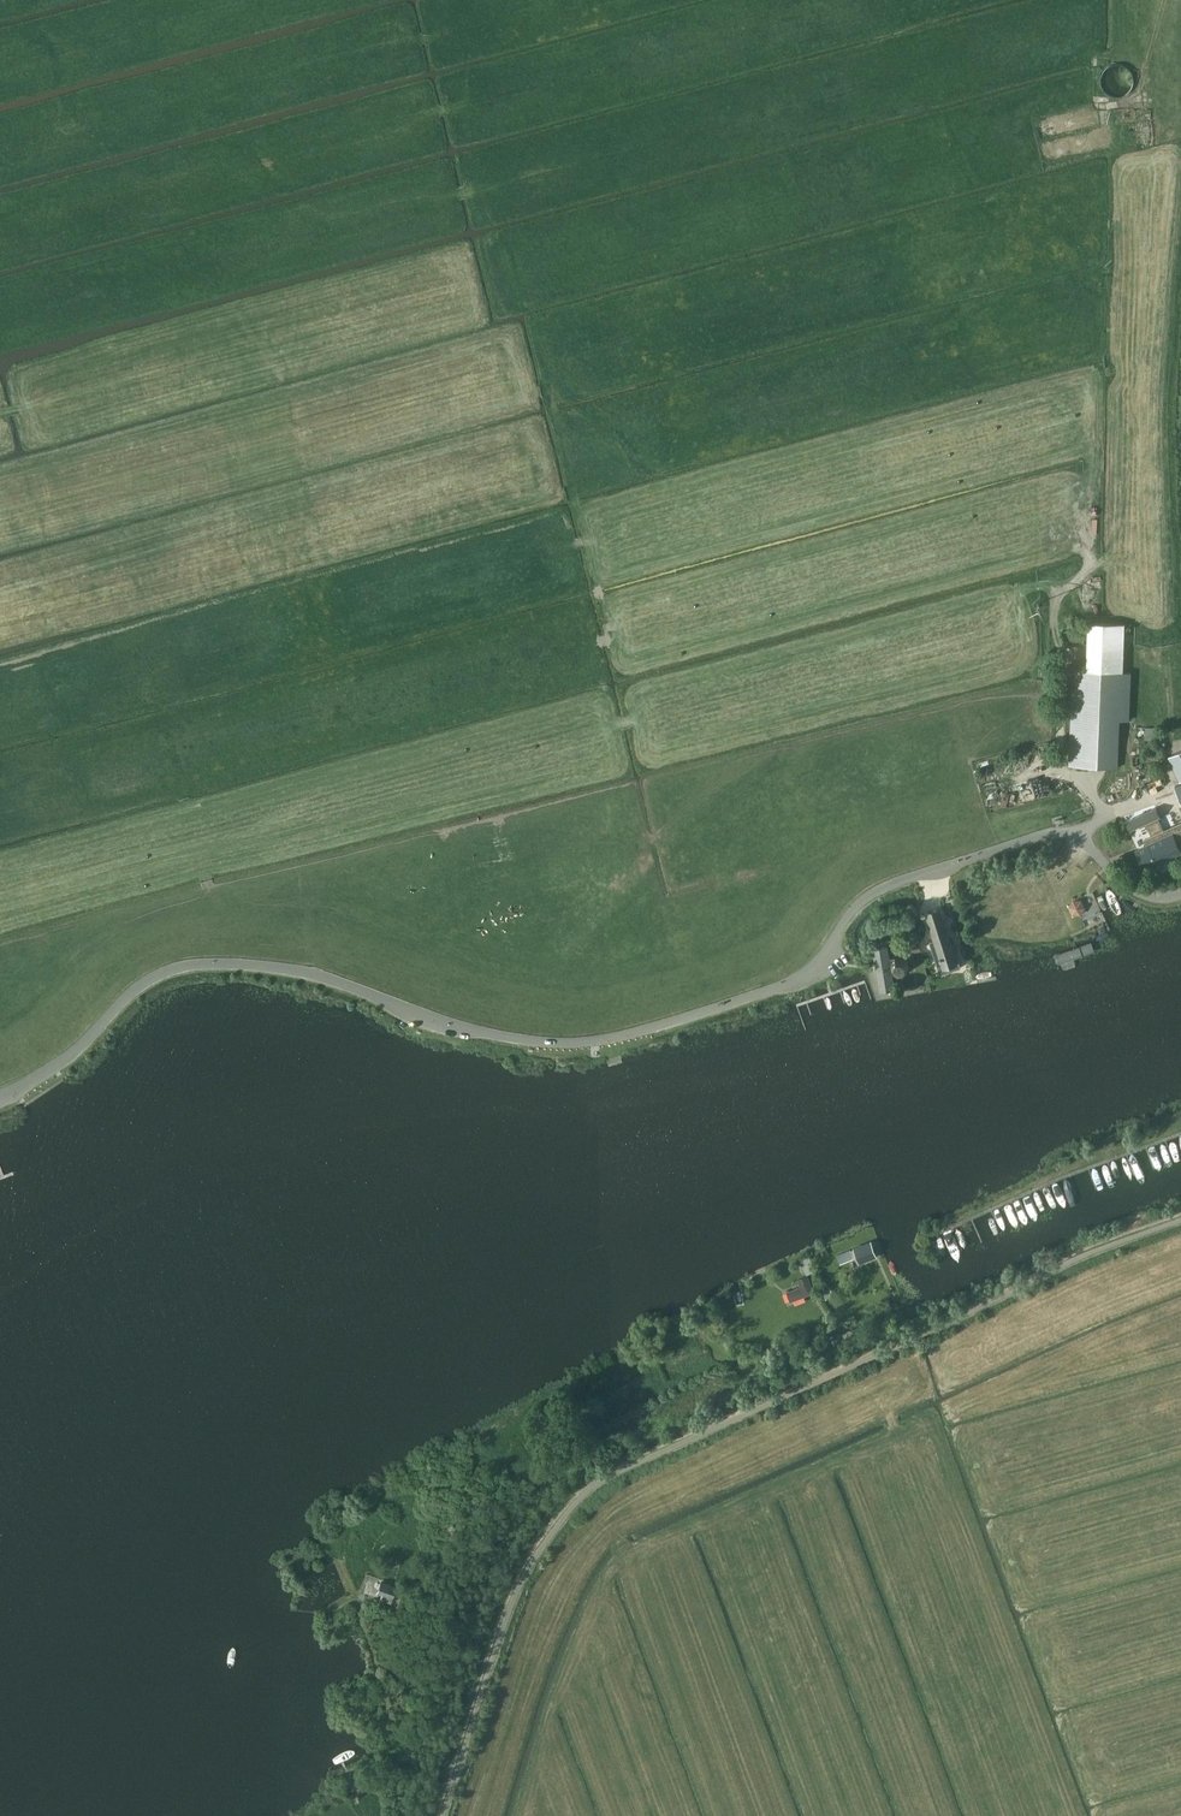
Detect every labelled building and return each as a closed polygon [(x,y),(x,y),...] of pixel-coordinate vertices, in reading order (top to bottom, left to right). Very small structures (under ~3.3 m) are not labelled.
[(1136,83),(1136,82),(1136,79),(1135,75),(1132,71),(1130,68),(1127,66),(1124,64),(1119,63),(1116,62),(1112,63),(1109,64),(1106,65),(1103,67),(1100,71),(1098,74),(1097,77),(1096,82),(1096,85),(1097,89),(1099,93),(1101,96),(1104,98),(1107,100),(1111,102),(1115,102),(1119,102),(1123,101),(1127,99),(1130,97),(1132,93),(1134,90),(1135,86),(1136,83)] [(1068,765),(1117,767),(1119,719),(1128,720),(1130,672),(1123,672),(1124,623),(1087,622),(1086,670),(1073,669),(1068,765)] [(1172,754),(1177,766),(1174,768),(1180,781),(1180,780),(1180,750),(1172,754)] [(1141,818),(1138,819),(1143,829),(1165,820),(1161,809),(1141,818)] [(1136,850),(1142,863),(1144,867),(1155,862),(1165,858),(1165,859),(1173,856),(1172,855),(1180,851),(1179,848),(1180,847),(1180,829),(1180,830),(1172,833),(1169,827),(1144,838),(1147,845),(1136,850)] [(952,889),(940,893),(950,919),(962,915),(952,889)] [(936,941),(930,943),(933,950),(939,949),(944,965),(956,961),(951,943),(946,945),(944,939),(949,938),(943,921),(931,925),(936,941)] [(1056,954),(1059,963),(1058,964),(1061,972),(1077,967),(1074,958),(1092,952),(1089,943),(1056,954)] [(895,988),(888,946),(873,948),(880,991),(895,988)] [(892,960),(891,964),(892,968),(895,971),(898,973),(902,973),(906,971),(908,968),(909,964),(908,960),(906,957),(902,955),(898,955),(895,957),(892,960)] [(860,1262),(876,1256),(871,1242),(855,1248),(851,1250),(851,1249),(837,1255),(840,1264),(858,1256),(860,1262)] [(806,1274),(815,1270),(809,1256),(801,1260),(806,1274)] [(791,1301),(815,1291),(808,1275),(797,1279),(800,1286),(787,1291),(791,1301)] [(827,1298),(834,1295),(831,1285),(823,1289),(827,1298)] [(391,1602),(397,1586),(381,1581),(378,1592),(381,1594),(380,1598),(391,1602)]
